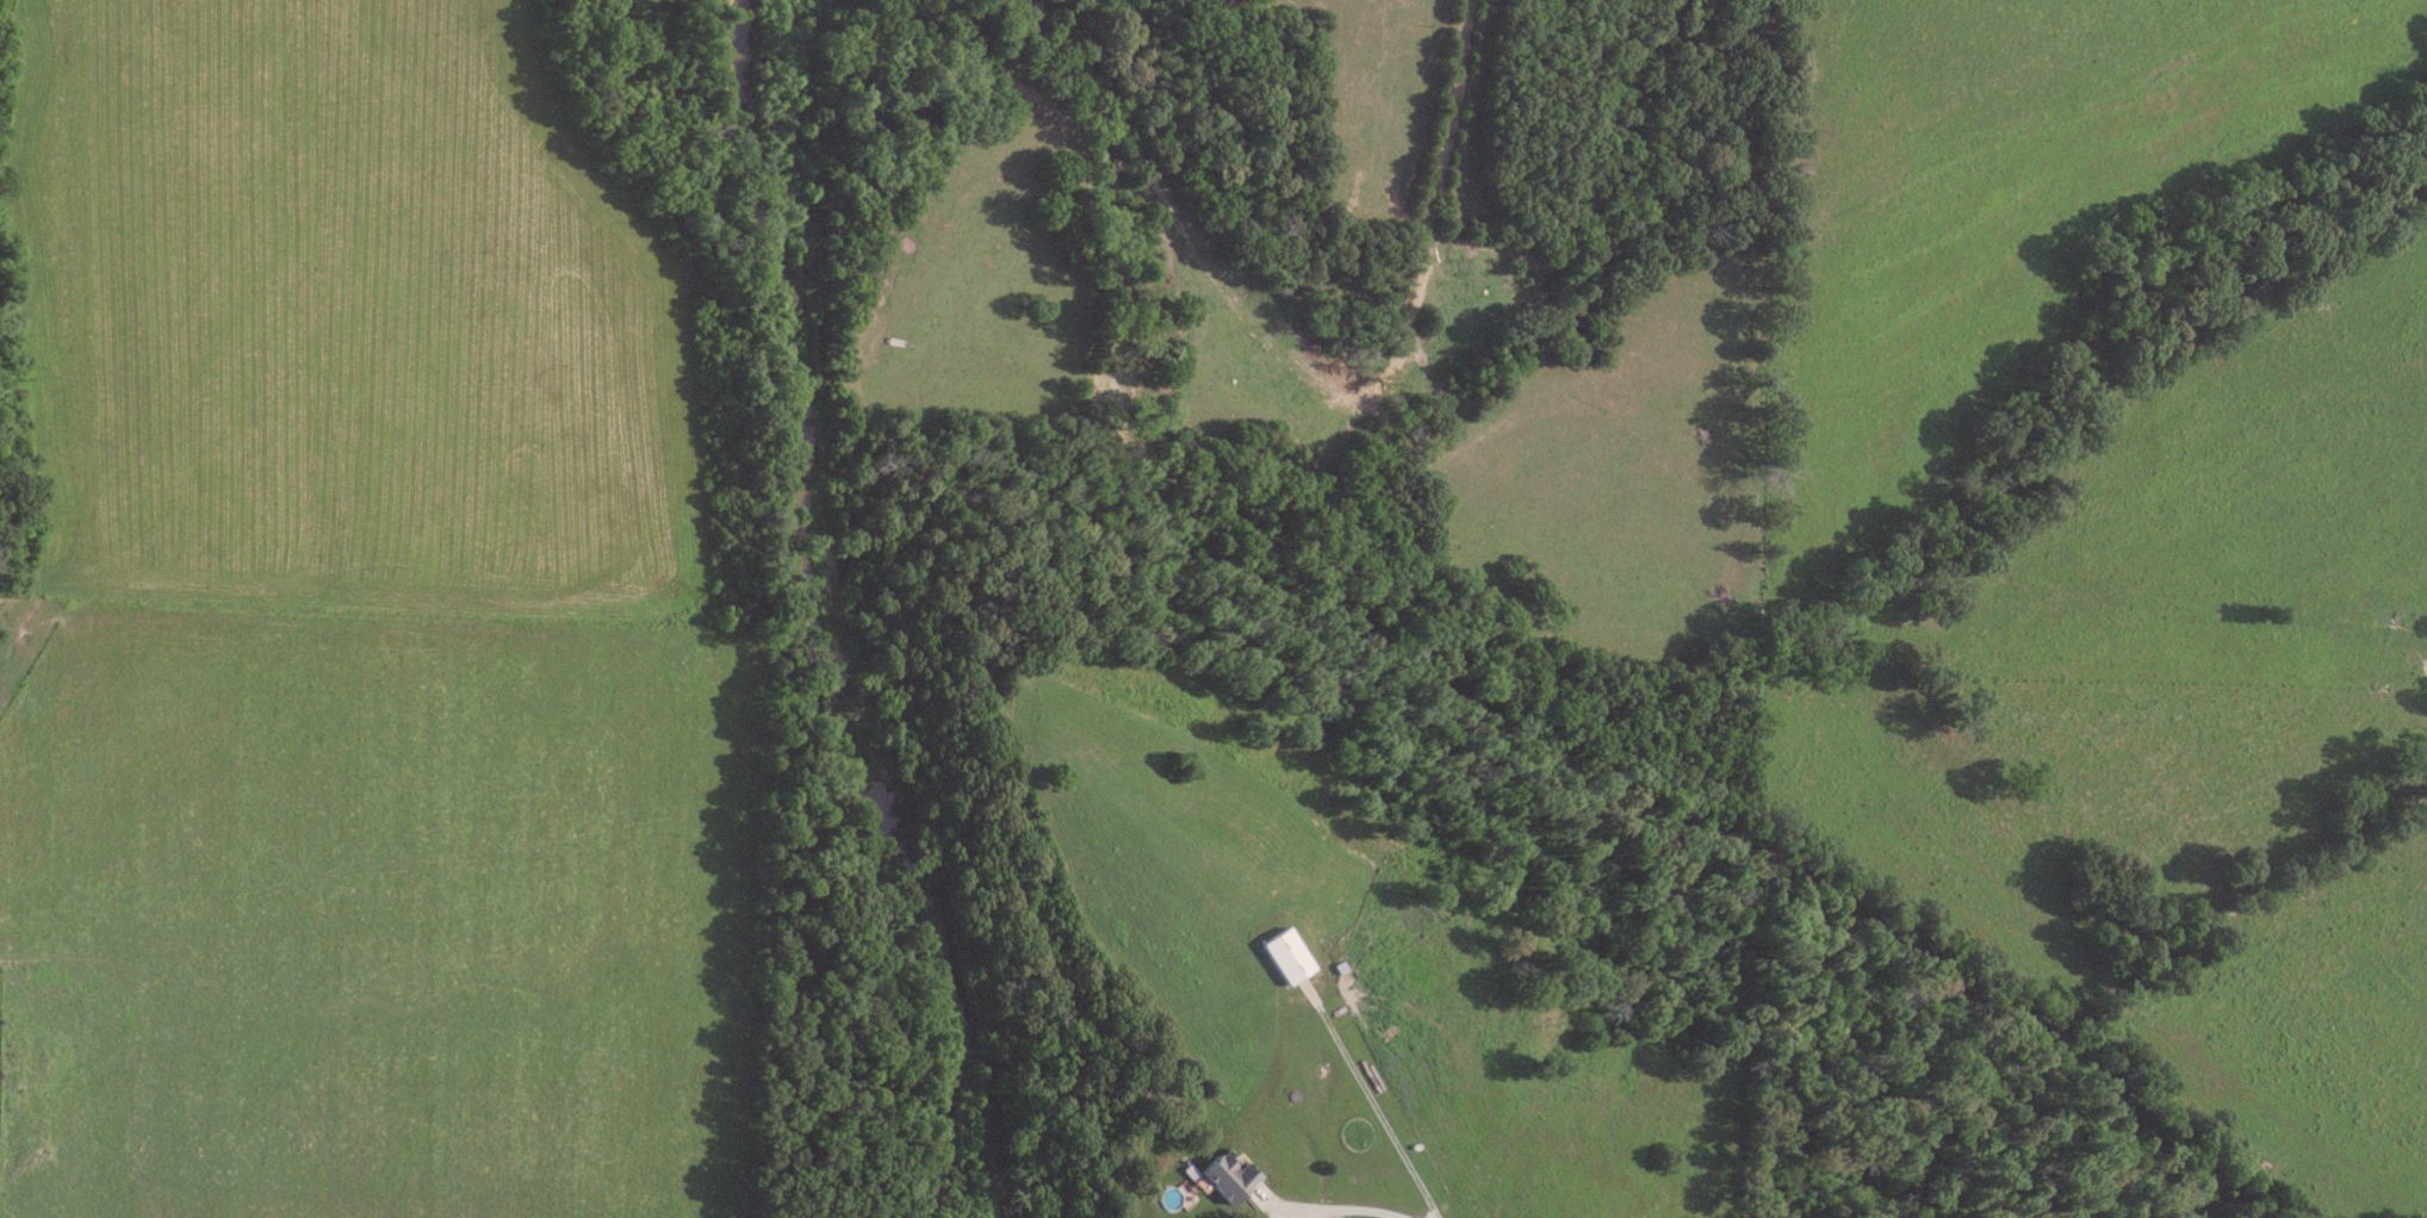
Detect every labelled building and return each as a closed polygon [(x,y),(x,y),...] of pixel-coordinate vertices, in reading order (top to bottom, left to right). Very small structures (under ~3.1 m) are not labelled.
[(1260,944),(1286,987),(1313,970),(1288,927),(1260,944)] [(1225,1206),(1255,1176),(1242,1162),(1237,1167),(1219,1149),(1193,1174),(1225,1206)]
